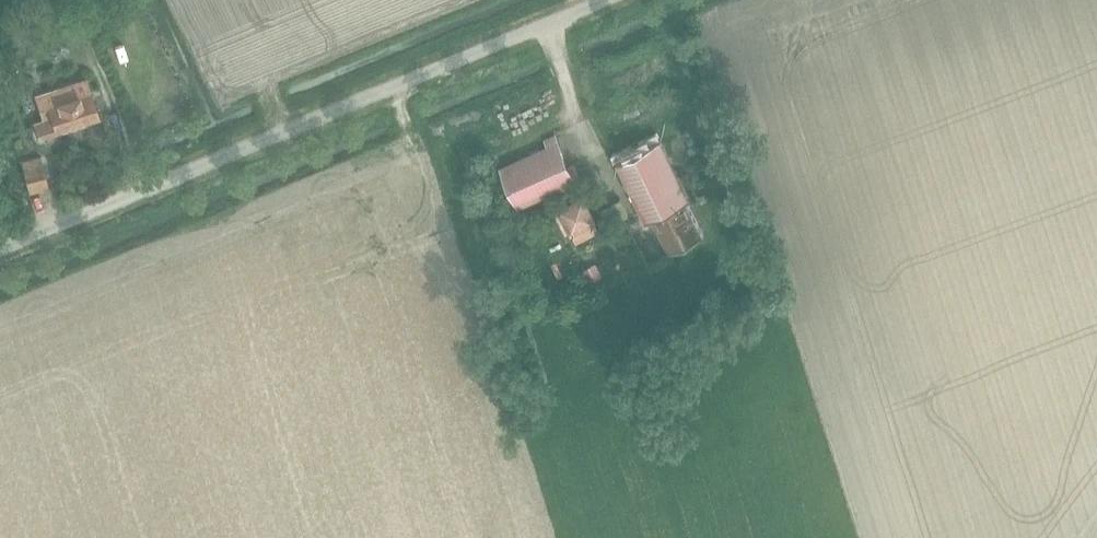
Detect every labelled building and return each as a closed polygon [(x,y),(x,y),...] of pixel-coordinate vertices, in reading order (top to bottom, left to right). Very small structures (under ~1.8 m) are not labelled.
[(131,14),(136,26),(145,22),(140,10),(131,14)] [(57,129),(98,116),(85,79),(45,92),(49,104),(40,107),(43,118),(34,121),(39,134),(57,128),(57,129)] [(45,135),(48,148),(72,143),(69,130),(45,135)] [(660,141),(617,162),(647,222),(650,220),(652,224),(656,222),(671,252),(703,236),(686,202),(690,200),(660,141)] [(559,146),(504,171),(518,202),(573,178),(559,146)] [(71,147),(48,148),(49,166),(73,164),(71,147)] [(41,157),(21,162),(28,192),(49,187),(41,157)] [(578,185),(594,221),(619,210),(603,174),(578,185)]
